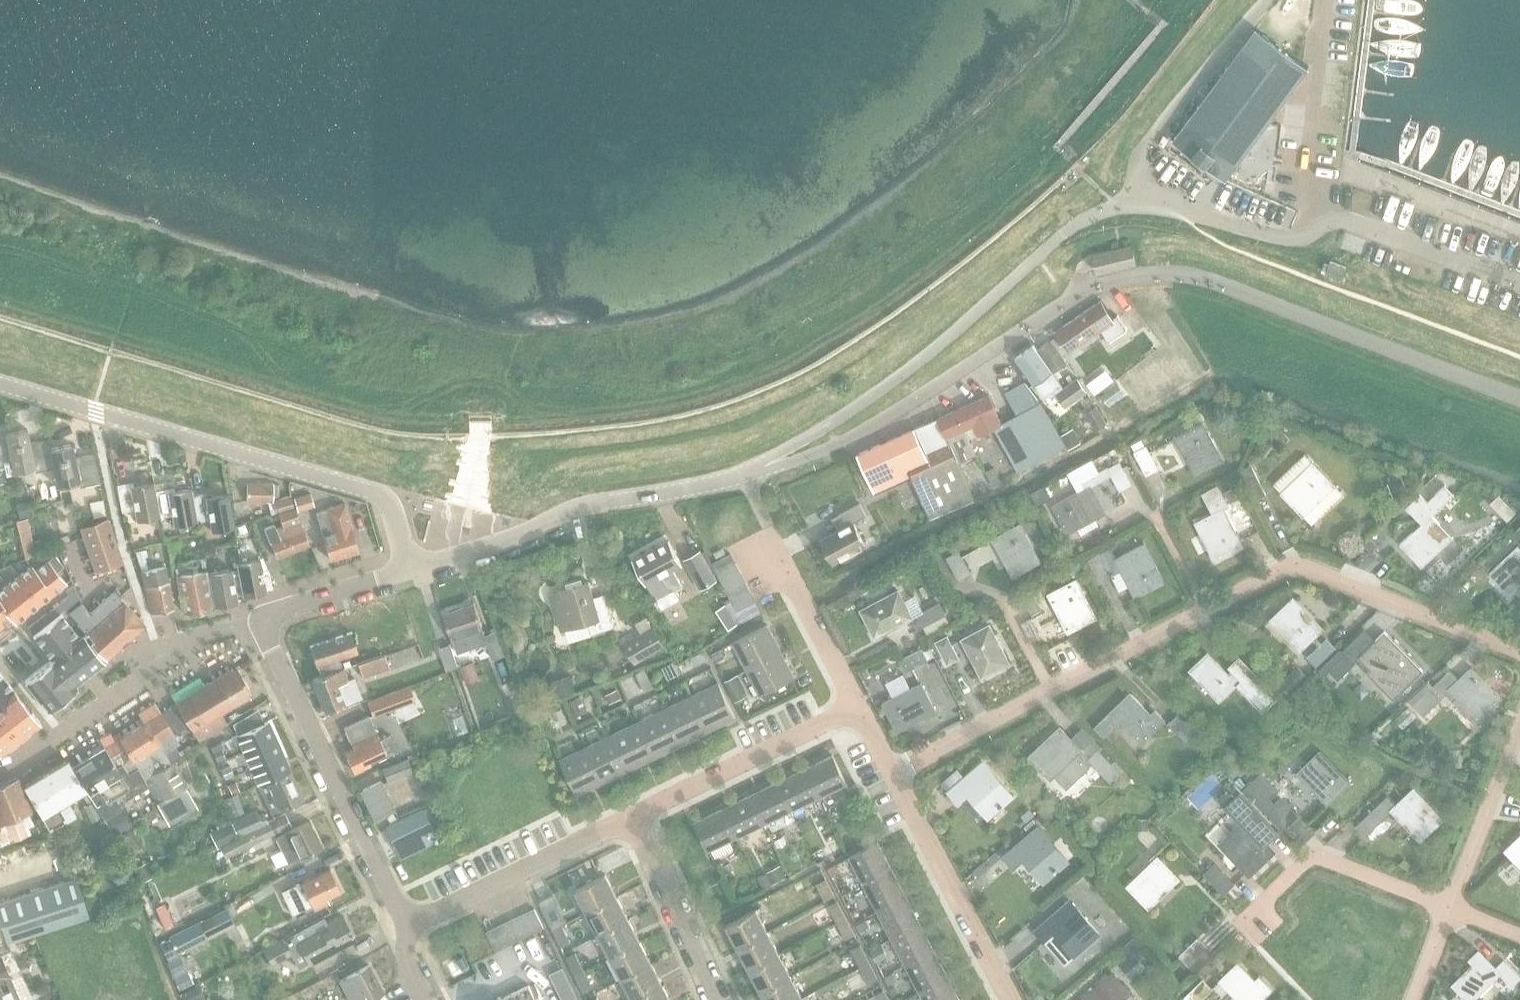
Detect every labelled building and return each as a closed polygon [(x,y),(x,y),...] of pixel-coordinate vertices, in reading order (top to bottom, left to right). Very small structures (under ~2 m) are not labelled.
[(1290,25),(1289,26),(1269,11),(1256,29),(1256,28),(1167,151),(1219,189),(1309,65),(1290,52),(1302,35),(1299,33),(1300,32),(1290,25)] [(1092,253),(1096,271),(1135,262),(1131,244),(1092,253)] [(1341,277),(1346,266),(1330,260),(1328,265),(1323,263),(1320,273),(1325,274),(1326,271),(1341,277)] [(1118,315),(1113,318),(1101,300),(1054,332),(1066,351),(1101,327),(1110,339),(1126,328),(1118,315)] [(1037,348),(1054,371),(1068,360),(1050,337),(1037,348)] [(1065,386),(1054,371),(1037,348),(1033,343),(1015,357),(1044,396),(1054,390),(1066,405),(1086,389),(1077,377),(1065,386)] [(943,417),(961,461),(972,456),(962,431),(971,428),(975,437),(996,428),(1020,474),(1067,450),(1042,405),(1025,380),(1004,391),(1019,417),(999,427),(987,399),(943,417)] [(1095,396),(1104,410),(1117,402),(1109,388),(1095,396)] [(1087,410),(1099,426),(1109,419),(1097,403),(1087,410)] [(958,462),(961,461),(943,417),(919,426),(932,458),(913,466),(916,474),(933,515),(974,499),(958,462)] [(8,432),(5,422),(0,423),(0,455),(11,452),(12,452),(7,432),(8,432)] [(1175,438),(1195,475),(1222,461),(1202,423),(1175,438)] [(875,491),(916,474),(913,466),(932,458),(919,426),(859,451),(875,491)] [(52,447),(53,447),(50,437),(31,441),(28,427),(8,432),(7,432),(12,452),(11,452),(16,472),(36,467),(37,472),(56,467),(57,467),(52,447)] [(57,467),(56,467),(60,486),(79,482),(80,486),(100,482),(94,452),(75,456),(72,443),(53,447),(52,447),(57,467)] [(1135,453),(1147,475),(1157,469),(1145,447),(1135,453)] [(1120,491),(1131,485),(1119,463),(1109,469),(1107,466),(1079,481),(1084,489),(1054,506),(1068,533),(1078,528),(1081,534),(1098,524),(1095,518),(1105,513),(1090,486),(1111,474),(1120,491)] [(1282,493),(1304,516),(1334,487),(1312,464),(1282,493)] [(159,514),(155,489),(153,481),(133,485),(132,480),(117,483),(122,510),(133,508),(135,519),(159,514)] [(273,513),(294,507),(290,495),(272,499),(272,482),(247,482),(246,500),(267,500),(271,513),(273,512),(273,513)] [(1196,524),(1215,561),(1243,547),(1223,509),(1228,507),(1216,485),(1201,493),(1213,515),(1196,524)] [(1428,501),(1436,510),(1453,494),(1445,485),(1428,501)] [(197,519),(193,494),(191,486),(170,490),(170,486),(155,489),(159,514),(171,512),(173,524),(197,519)] [(193,494),(197,519),(209,517),(211,530),(235,526),(229,493),(207,497),(206,491),(193,494)] [(294,497),(297,509),(313,505),(309,492),(294,497)] [(315,510),(329,558),(358,550),(344,502),(315,510)] [(820,539),(832,561),(865,544),(853,522),(866,515),(859,502),(831,517),(838,530),(820,539)] [(294,507),(273,513),(275,518),(280,516),(284,526),(275,529),(273,524),(265,527),(277,557),(310,544),(295,507),(294,507)] [(1401,544),(1422,566),(1452,537),(1431,515),(1401,544)] [(79,525),(95,571),(118,562),(102,517),(79,525)] [(26,558),(36,556),(27,519),(16,521),(26,558)] [(993,539),(1013,576),(1040,562),(1020,525),(993,539)] [(677,577),(674,578),(670,571),(681,564),(668,540),(634,559),(657,600),(661,608),(678,599),(674,591),(682,586),(677,577)] [(1136,596),(1163,582),(1143,544),(1117,559),(1110,546),(1082,562),(1094,584),(1100,581),(1111,576),(1118,590),(1129,584),(1136,596)] [(1508,598),(1519,587),(1519,544),(1518,547),(1487,576),(1508,598)] [(165,566),(147,570),(145,555),(147,555),(146,549),(136,550),(142,571),(152,614),(174,609),(165,566)] [(947,558),(960,579),(970,573),(958,552),(947,558)] [(34,569),(34,570),(52,593),(65,582),(57,571),(63,566),(54,554),(34,569)] [(716,574),(735,564),(730,554),(711,564),(716,574)] [(213,605),(208,572),(207,569),(206,569),(204,557),(176,561),(178,574),(184,607),(187,613),(213,608),(213,605)] [(237,568),(241,593),(242,593),(242,595),(265,590),(265,588),(272,587),(269,574),(263,575),(259,557),(236,562),(236,563),(237,568)] [(691,562),(681,567),(691,585),(701,579),(691,562)] [(721,583),(740,573),(735,564),(716,574),(721,583)] [(31,565),(18,575),(40,602),(52,593),(34,570),(34,569),(31,565)] [(241,593),(237,568),(231,569),(231,568),(208,572),(213,605),(237,601),(236,594),(241,593)] [(726,593),(745,583),(740,573),(721,583),(726,593)] [(18,575),(6,584),(28,612),(40,602),(18,575)] [(607,599),(595,603),(588,578),(559,586),(566,610),(555,614),(560,628),(586,620),(589,632),(614,625),(607,599)] [(1048,594),(1068,632),(1095,617),(1076,580),(1048,594)] [(731,602),(750,593),(745,583),(726,593),(731,602)] [(12,617),(15,622),(28,612),(6,584),(0,589),(0,601),(12,617)] [(68,594),(60,601),(65,608),(78,597),(72,584),(65,589),(68,594)] [(104,657),(106,659),(139,630),(144,624),(113,589),(83,616),(84,617),(79,622),(87,632),(91,637),(94,640),(91,643),(104,657)] [(914,595),(903,600),(898,591),(861,610),(875,638),(917,616),(923,626),(945,615),(939,604),(923,612),(914,595)] [(1023,597),(1032,616),(1042,611),(1032,592),(1023,597)] [(750,593),(731,602),(736,612),(755,602),(750,593)] [(1272,620),(1301,650),(1323,629),(1293,599),(1272,620)] [(12,617),(0,601),(0,626),(12,617)] [(467,641),(478,637),(475,629),(482,627),(473,602),(444,612),(452,637),(464,634),(467,641)] [(45,612),(27,626),(33,633),(51,619),(45,612)] [(33,633),(32,634),(42,646),(70,624),(60,612),(51,619),(33,633)] [(678,623),(666,629),(674,645),(687,638),(678,623)] [(70,624),(42,646),(51,657),(52,657),(53,657),(79,636),(70,624)] [(746,669),(780,651),(766,624),(732,643),(746,669)] [(962,639),(982,677),(1008,663),(989,625),(962,639)] [(482,634),(492,659),(505,654),(496,629),(482,634)] [(621,643),(629,664),(661,651),(652,630),(621,643)] [(320,678),(342,669),(338,658),(357,651),(350,631),(309,645),(320,678)] [(79,636),(53,657),(74,684),(103,660),(102,659),(104,657),(91,643),(94,640),(91,637),(87,632),(85,633),(83,634),(83,633),(79,636)] [(1390,688),(1416,663),(1388,632),(1364,654),(1373,662),(1366,668),(1390,688)] [(936,643),(948,665),(959,659),(947,637),(936,643)] [(1306,657),(1316,666),(1331,651),(1322,641),(1306,657)] [(438,647),(446,670),(458,666),(450,643),(438,647)] [(1352,648),(1330,670),(1340,680),(1362,659),(1352,648)] [(899,661),(905,672),(927,661),(921,650),(899,661)] [(780,651),(746,669),(760,695),(794,677),(780,651)] [(1209,653),(1192,670),(1221,701),(1242,681),(1263,703),(1275,694),(1248,667),(1238,675),(1235,670),(1229,674),(1209,653)] [(357,663),(362,677),(389,668),(384,654),(357,663)] [(51,657),(24,679),(48,710),(57,702),(58,704),(69,696),(68,694),(77,687),(74,684),(53,657),(52,657),(51,657)] [(459,665),(466,684),(480,679),(473,660),(459,665)] [(237,669),(234,671),(232,667),(175,702),(198,739),(226,723),(219,712),(249,695),(246,691),(250,689),(237,669)] [(1279,684),(1288,694),(1306,676),(1297,667),(1279,684)] [(1446,692),(1481,729),(1494,718),(1487,711),(1501,698),(1472,667),(1446,692)] [(635,673),(644,691),(653,686),(644,668),(635,673)] [(342,669),(320,678),(313,680),(326,712),(362,697),(353,676),(346,679),(342,669)] [(0,681),(0,701),(14,690),(4,678),(0,681)] [(573,691),(569,682),(558,686),(557,687),(561,696),(573,691)] [(693,695),(711,730),(735,717),(718,682),(693,695)] [(884,704),(898,731),(935,711),(921,684),(884,704)] [(367,701),(373,715),(414,699),(409,685),(367,701)] [(1415,704),(1424,713),(1443,695),(1434,686),(1415,704)] [(0,754),(8,747),(9,748),(18,741),(17,740),(19,738),(20,739),(29,731),(28,731),(39,722),(14,690),(0,701),(0,754)] [(1156,711),(1151,716),(1130,694),(1113,711),(1095,729),(1103,738),(1121,720),(1142,742),(1164,720),(1156,711)] [(711,730),(693,695),(673,704),(691,739),(711,730)] [(671,748),(691,739),(673,704),(654,713),(671,748)] [(640,763),(671,748),(654,713),(623,729),(640,763)] [(157,772),(171,763),(181,755),(175,746),(178,745),(160,714),(132,731),(157,772)] [(1170,724),(1187,742),(1197,733),(1179,715),(1170,724)] [(370,722),(367,724),(365,719),(345,729),(351,740),(350,743),(353,748),(344,752),(354,771),(398,749),(389,734),(379,739),(375,731),(375,732),(370,722)] [(245,749),(275,736),(269,721),(238,735),(245,749)] [(1104,744),(1089,759),(1081,750),(1060,728),(1029,757),(1050,779),(1053,776),(1066,789),(1093,763),(1111,783),(1126,768),(1104,744)] [(608,778),(640,763),(623,729),(592,744),(608,778)] [(145,779),(157,772),(132,731),(104,748),(115,767),(120,764),(124,771),(125,774),(133,785),(145,779)] [(252,766),(282,752),(275,736),(245,749),(252,766)] [(576,794),(608,778),(592,744),(559,760),(576,794)] [(106,782),(124,771),(120,764),(115,767),(104,748),(71,767),(86,790),(92,801),(101,816),(102,815),(108,826),(117,821),(114,817),(119,814),(116,810),(121,806),(106,782)] [(259,783),(290,770),(282,752),(252,766),(259,783)] [(1298,773),(1328,804),(1350,783),(1320,752),(1298,773)] [(380,780),(362,789),(376,819),(394,810),(397,817),(428,802),(407,756),(381,768),(386,780),(381,782),(380,780)] [(804,769),(818,797),(846,784),(832,756),(804,769)] [(86,790),(71,767),(67,760),(24,786),(49,829),(77,813),(69,801),(86,790)] [(157,772),(145,779),(160,804),(169,820),(196,805),(187,788),(171,763),(157,772)] [(988,817),(1012,796),(983,763),(949,793),(957,803),(967,794),(988,817)] [(791,811),(818,797),(804,769),(777,783),(791,811)] [(290,770),(259,783),(272,813),(303,799),(290,770)] [(0,844),(31,832),(28,826),(34,824),(28,811),(30,811),(24,795),(13,800),(4,783),(0,785),(0,843),(0,844)] [(764,824),(791,811),(777,783),(750,796),(764,824)] [(1421,841),(1443,820),(1414,788),(1397,804),(1389,796),(1357,827),(1365,836),(1392,811),(1421,841)] [(737,837),(764,824),(750,796),(723,809),(737,837)] [(1272,806),(1289,824),(1298,815),(1281,798),(1272,806)] [(92,821),(101,816),(92,801),(84,806),(92,821)] [(386,827),(401,857),(437,840),(446,836),(430,805),(422,810),(386,827)] [(1237,815),(1252,830),(1261,821),(1246,806),(1237,815)] [(709,851),(737,837),(723,809),(696,823),(709,851)] [(243,834),(221,844),(226,855),(290,825),(285,813),(243,833),(243,834)] [(287,862),(288,864),(322,848),(308,821),(275,838),(280,849),(270,854),(276,868),(287,862)] [(1220,844),(1250,875),(1272,853),(1242,822),(1220,844)] [(243,834),(243,833),(236,836),(230,823),(214,831),(221,844),(243,834)] [(1043,882),(1067,862),(1038,828),(1004,857),(1013,868),(1024,859),(1043,882)] [(63,877),(74,874),(62,830),(47,833),(48,839),(45,840),(48,849),(55,847),(63,877)] [(1519,867),(1519,836),(1505,850),(1519,867)] [(864,885),(892,870),(878,842),(849,857),(864,885)] [(1128,886),(1149,908),(1180,880),(1155,854),(1150,859),(1153,862),(1128,886)] [(311,905),(314,909),(328,902),(326,898),(340,891),(329,869),(292,887),(294,892),(285,896),(290,906),(284,909),(287,916),(311,905)] [(878,912),(906,897),(892,870),(864,885),(878,912)] [(588,911),(616,896),(605,873),(576,888),(588,911)] [(5,941),(88,914),(76,877),(0,901),(0,923),(5,941)] [(815,883),(824,900),(835,895),(826,878),(815,883)] [(167,904),(161,907),(150,880),(137,885),(158,936),(177,928),(167,904)] [(842,895),(848,906),(856,902),(850,891),(842,895)] [(553,892),(538,899),(544,913),(552,928),(566,921),(553,892)] [(599,932),(628,918),(616,896),(588,911),(599,932)] [(892,938),(920,923),(906,897),(878,912),(892,938)] [(837,924),(847,919),(837,899),(826,904),(837,924)] [(1074,956),(1098,935),(1069,902),(1035,931),(1044,941),(1053,932),(1074,956)] [(738,947),(768,932),(756,909),(726,924),(738,947)] [(524,914),(533,933),(542,928),(533,910),(524,914)] [(523,937),(533,933),(524,914),(514,919),(523,937)] [(290,953),(299,969),(355,938),(342,915),(326,923),(327,926),(289,947),(283,937),(262,949),(270,964),(290,953)] [(610,955),(639,940),(628,918),(599,932),(610,955)] [(514,942),(523,937),(514,919),(505,924),(514,942)] [(847,919),(837,924),(844,939),(855,934),(847,919)] [(857,924),(860,931),(869,926),(866,919),(857,924)] [(165,939),(173,954),(204,938),(196,923),(165,939)] [(906,965),(934,950),(920,923),(892,938),(906,965)] [(504,947),(514,942),(505,924),(495,928),(504,947)] [(562,924),(552,929),(561,946),(570,942),(562,924)] [(495,951),(504,947),(495,928),(486,933),(495,951)] [(750,969),(779,954),(768,932),(738,947),(750,969)] [(1181,956),(1190,965),(1207,948),(1199,939),(1181,956)] [(622,977),(651,962),(639,940),(610,955),(622,977)] [(859,968),(870,963),(860,943),(850,949),(859,968)] [(870,949),(876,960),(884,956),(878,945),(870,949)] [(920,992),(948,977),(934,950),(906,965),(920,992)] [(574,974),(583,969),(575,952),(566,957),(574,974)] [(1496,970),(1480,952),(1470,962),(1474,966),(1453,986),(1467,999),(1474,999),(1501,975),(1513,988),(1519,981),(1519,978),(1505,962),(1496,970)] [(761,991),(791,976),(779,954),(750,969),(761,991)] [(6,976),(7,975),(0,959),(0,999),(17,999),(6,976)] [(633,999),(662,984),(651,962),(622,977),(633,999)] [(870,963),(859,968),(867,983),(878,978),(870,963)] [(350,999),(365,999),(382,991),(369,965),(340,981),(350,999)] [(1259,985),(1239,965),(1221,982),(1239,999),(1263,999),(1273,991),(1264,981),(1259,985)] [(583,969),(574,974),(583,991),(592,987),(583,969)] [(884,976),(888,983),(896,979),(893,972),(884,976)] [(1113,975),(1084,999),(1135,999),(1113,975)] [(802,998),(791,976),(761,991),(766,999),(798,999),(802,998)] [(920,992),(924,999),(961,999),(948,977),(920,992)] [(1189,999),(1203,999),(1213,991),(1204,981),(1186,998),(1189,999)] [(542,998),(535,984),(529,986),(528,985),(498,999),(538,999),(542,998)] [(633,999),(634,999),(671,999),(662,984),(633,999)] [(883,989),(873,994),(876,999),(889,999),(883,989)]
